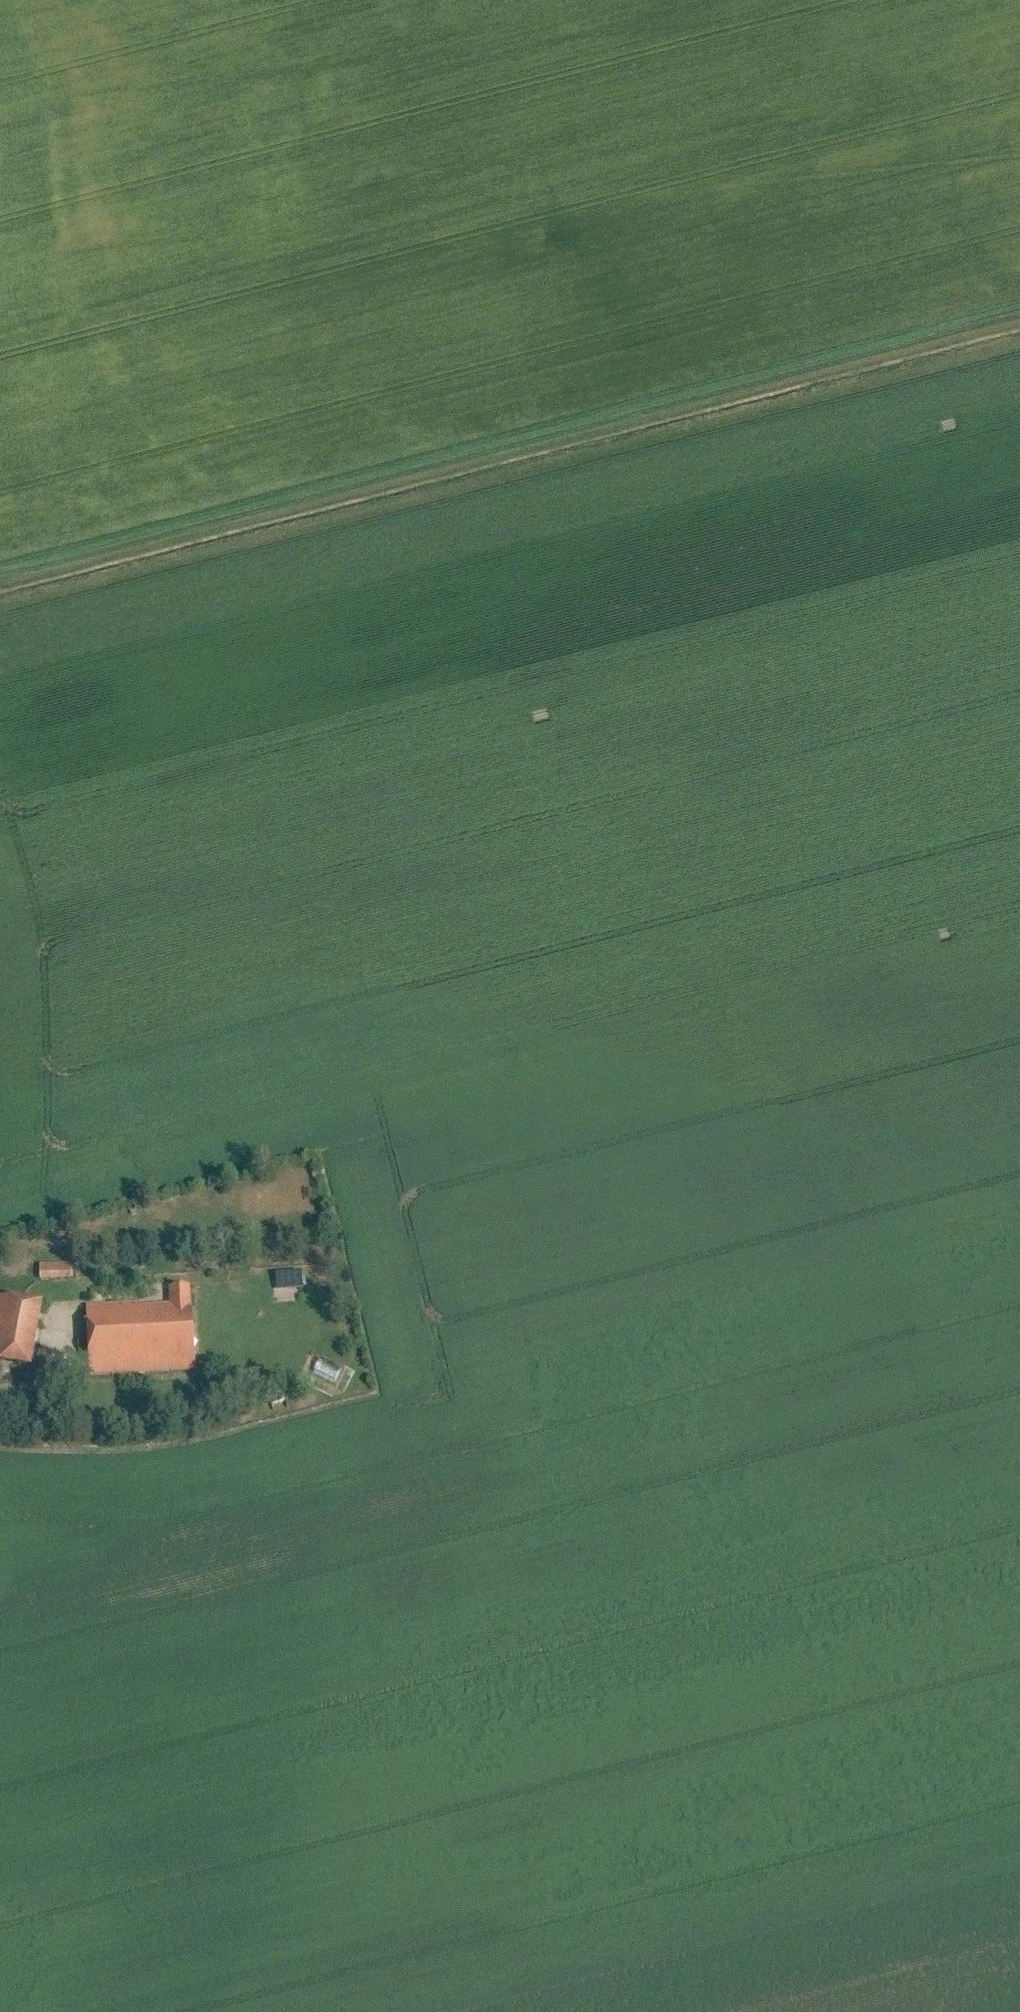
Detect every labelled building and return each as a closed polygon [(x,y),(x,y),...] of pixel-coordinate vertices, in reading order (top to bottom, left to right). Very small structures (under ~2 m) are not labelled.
[(42,1266),(43,1283),(74,1281),(73,1265),(42,1266)] [(276,1291),(303,1289),(302,1273),(275,1275),(276,1291)] [(146,1306),(87,1309),(91,1377),(196,1372),(192,1289),(171,1290),(172,1308),(146,1309),(146,1306)] [(33,1368),(44,1305),(0,1298),(0,1362),(33,1368)]
